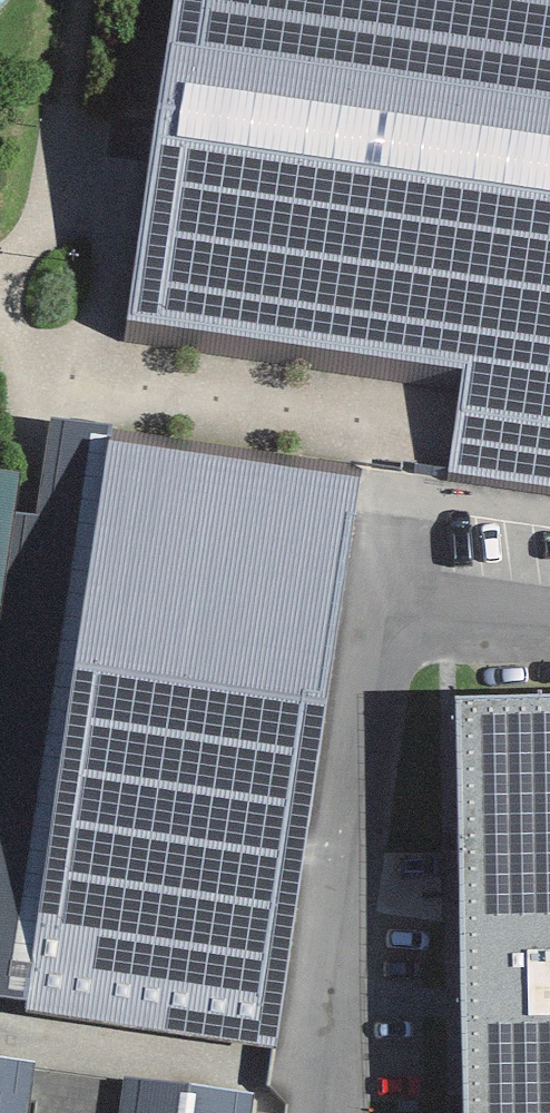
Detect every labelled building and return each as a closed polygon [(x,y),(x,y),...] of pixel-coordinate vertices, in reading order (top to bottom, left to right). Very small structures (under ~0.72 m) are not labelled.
[(9,0),(0,0),(0,11),(9,0)] [(128,321),(465,370),(449,473),(549,488),(549,0),(175,0),(128,321)] [(0,468),(0,995),(33,999),(110,437),(110,426),(51,418),(37,516),(12,513),(18,470),(0,468)] [(360,475),(110,437),(33,999),(25,1011),(277,1052),(360,475)] [(458,693),(466,1112),(549,1112),(549,692),(458,693)] [(0,1057),(0,1112),(28,1112),(35,1062),(0,1057)] [(124,1077),(119,1112),(252,1112),(254,1094),(124,1077)]
